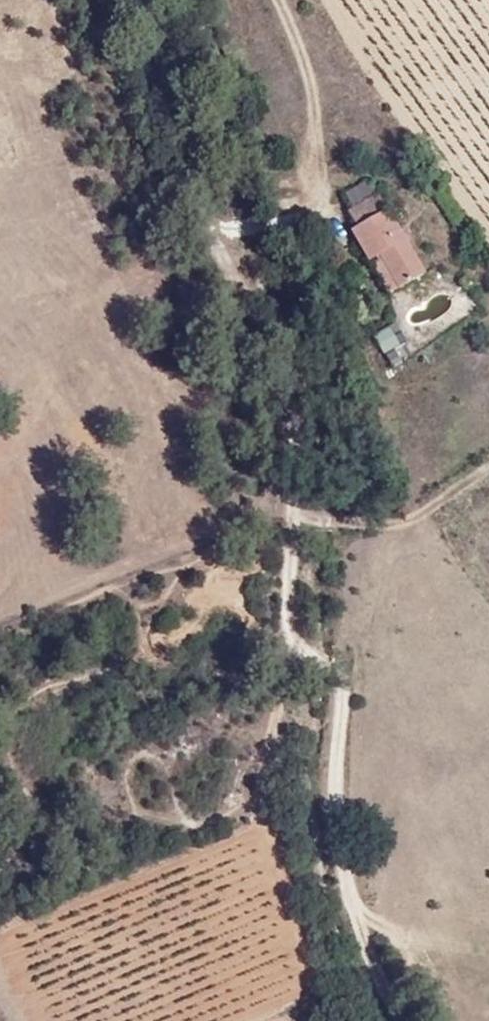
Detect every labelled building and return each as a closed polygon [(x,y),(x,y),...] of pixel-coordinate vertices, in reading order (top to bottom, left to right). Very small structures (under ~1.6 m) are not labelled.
[(429,274),(385,193),(354,211),(362,226),(357,229),(373,259),(385,252),(404,288),(429,274)] [(404,288),(385,252),(373,259),(392,295),(404,288)] [(393,327),(374,333),(380,352),(399,346),(393,327)]
